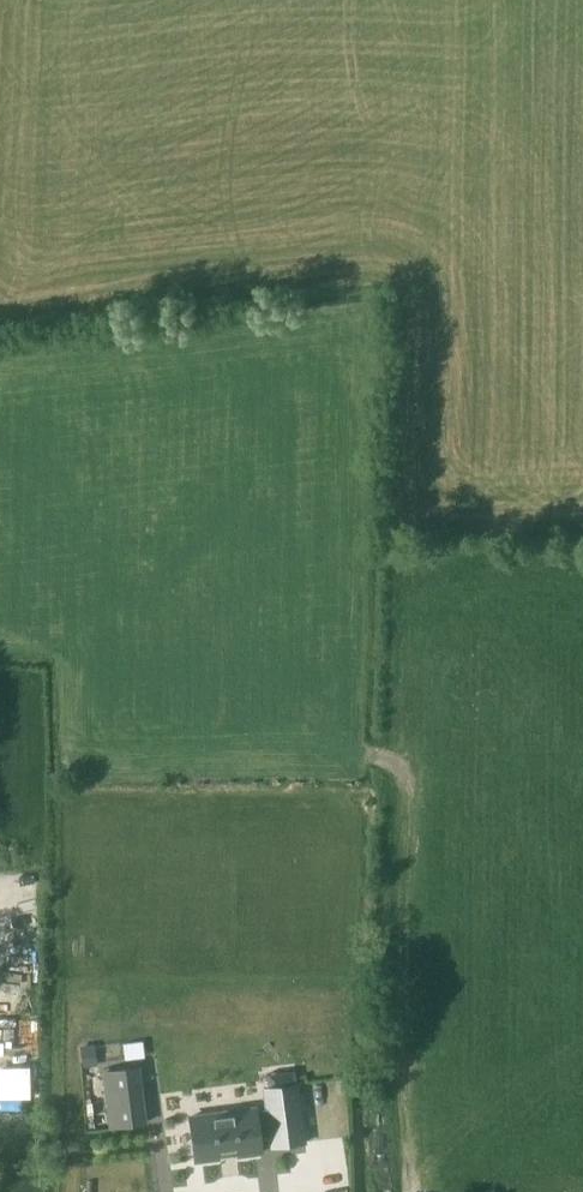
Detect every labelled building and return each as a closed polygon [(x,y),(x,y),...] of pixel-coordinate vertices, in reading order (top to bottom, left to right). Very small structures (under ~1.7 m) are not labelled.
[(127,1068),(104,1071),(111,1126),(146,1122),(142,1095),(138,1067),(127,1068)] [(272,1146),(306,1142),(301,1104),(299,1084),(264,1089),(267,1108),(256,1110),(255,1108),(216,1113),(191,1116),(196,1160),(261,1151),(259,1137),(270,1135),(272,1146)] [(165,1182),(212,1181),(212,1164),(164,1164),(165,1182)] [(241,1167),(243,1191),(256,1189),(254,1166),(241,1167)]
